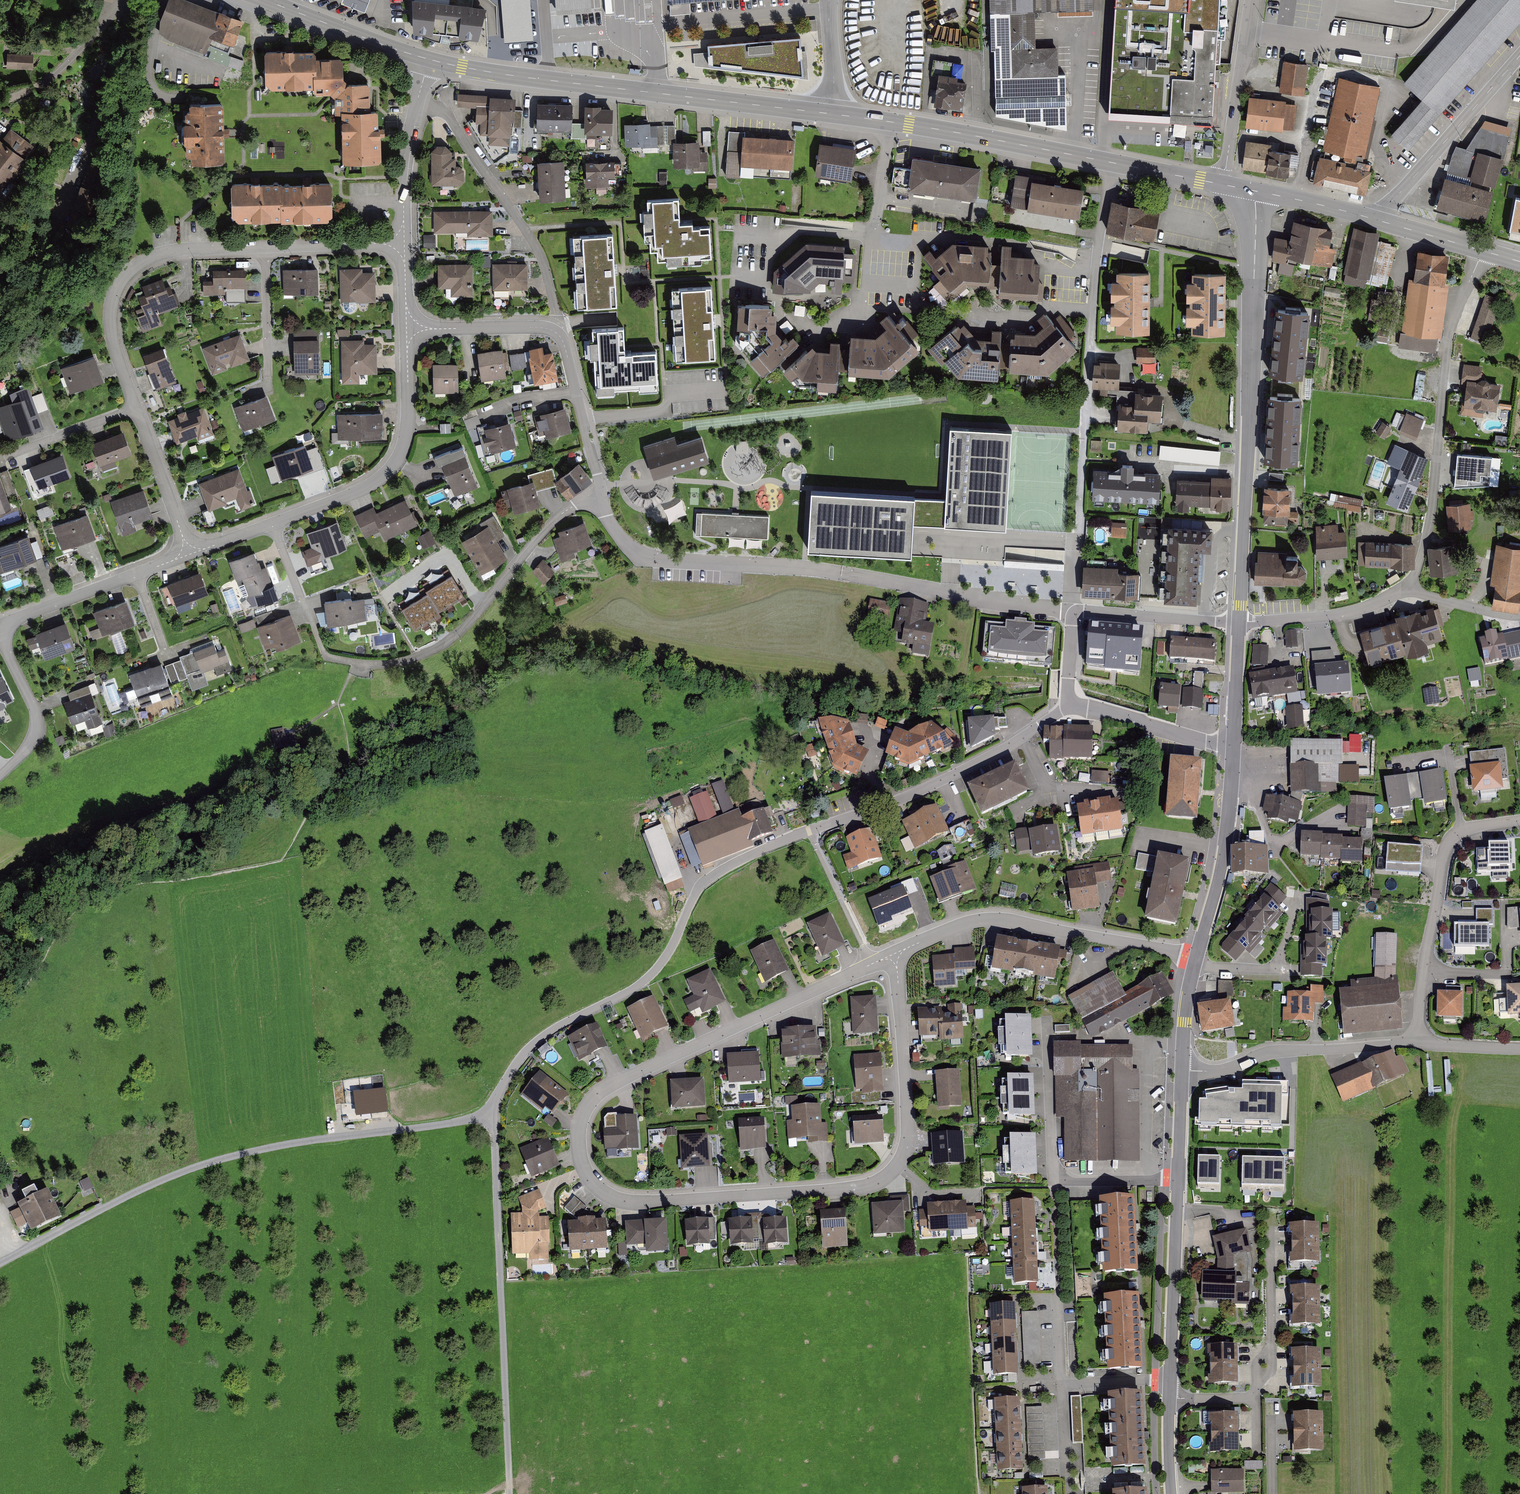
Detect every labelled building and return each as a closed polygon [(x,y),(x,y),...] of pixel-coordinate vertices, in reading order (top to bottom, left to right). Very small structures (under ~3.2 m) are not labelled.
[(183,0),(170,0),(161,23),(162,30),(169,36),(211,52),(209,58),(240,70),(243,61),(229,56),(242,22),(183,0)] [(341,4),(365,13),(370,0),(343,0),(341,4)] [(506,44),(533,42),(530,0),(502,0),(506,44)] [(557,11),(590,9),(589,0),(556,0),(557,11)] [(988,11),(990,11),(1035,10),(1094,9),(1094,0),(987,0),(988,11)] [(1112,112),(1184,116),(1213,117),(1216,64),(1220,0),(1118,0),(1112,112)] [(1410,151),(1519,35),(1519,0),(1477,0),(1406,79),(1428,97),(1393,136),(1410,151)] [(416,2),(413,2),(413,34),(433,36),(432,33),(446,35),(460,37),(459,39),(478,42),(486,10),(448,6),(416,2)] [(994,48),(996,115),(1067,129),(1065,72),(1058,73),(1058,45),(1036,46),(1035,10),(990,11),(991,49),(994,48)] [(816,19),(806,20),(807,31),(817,30),(816,19)] [(800,40),(708,45),(708,66),(804,77),(800,40)] [(323,51),(272,52),(273,90),(320,89),(320,94),(334,94),(339,99),(339,114),(348,114),(349,165),(386,164),(385,110),(375,111),(374,84),(351,84),(350,58),(323,59),(323,51)] [(33,55),(7,54),(6,70),(32,71),(33,55)] [(967,65),(940,61),(938,75),(944,76),(940,104),(968,108),(972,83),(964,82),(967,65)] [(1311,67),(1286,63),(1282,91),(1307,95),(1311,67)] [(1367,159),(1383,88),(1341,78),(1325,148),(1367,159)] [(519,99),(462,96),(463,109),(475,107),(476,121),(470,122),(497,163),(512,152),(521,152),(521,134),(516,134),(516,126),(519,126),(519,99)] [(1298,103),(1250,98),(1248,125),(1295,130),(1298,103)] [(228,103),(194,104),(195,164),(229,163),(228,103)] [(577,105),(543,104),(542,129),(577,130),(577,105)] [(608,106),(590,106),(591,135),(619,135),(619,109),(608,109),(608,106)] [(650,121),(625,122),(626,143),(641,143),(641,146),(657,146),(657,143),(673,142),(674,165),(694,164),(694,169),(708,169),(708,149),(698,150),(698,138),(675,139),(674,123),(650,125),(650,121)] [(1453,155),(1437,209),(1485,224),(1510,129),(1494,124),(1485,121),(1466,150),(1456,147),(1453,155)] [(13,128),(4,139),(1,137),(0,139),(0,191),(4,194),(31,160),(28,157),(36,146),(13,128)] [(745,131),(728,130),(725,174),(739,175),(740,162),(792,166),(793,136),(744,133),(745,131)] [(1276,144),(1250,141),(1247,169),(1271,171),(1271,173),(1294,176),(1296,152),(1275,150),(1276,144)] [(856,147),(819,142),(815,174),(852,179),(856,147)] [(437,144),(431,151),(431,185),(459,185),(464,180),(464,169),(459,165),(456,165),(456,157),(451,157),(452,150),(445,144),(437,144)] [(1366,193),(1371,169),(1318,157),(1313,181),(1366,193)] [(564,159),(538,160),(539,180),(565,178),(564,159)] [(934,163),(913,160),(911,171),(907,171),(894,169),(892,187),(910,189),(909,193),(975,202),(981,170),(950,165),(945,164),(934,163)] [(619,162),(590,163),(591,185),(613,185),(613,178),(619,178),(619,162)] [(1041,176),(1020,173),(1015,204),(1034,207),(1034,209),(1089,217),(1092,188),(1040,181),(1041,176)] [(540,199),(566,198),(565,178),(539,180),(540,199)] [(338,185),(237,186),(238,221),(339,220),(338,185)] [(685,197),(654,199),(657,248),(668,247),(669,259),(717,256),(716,226),(700,227),(700,222),(687,223),(685,197)] [(1516,197),(1510,230),(1519,232),(1519,198),(1516,197)] [(1160,208),(1112,199),(1106,230),(1154,239),(1160,208)] [(987,205),(974,203),(972,212),(971,221),(985,223),(987,205)] [(493,210),(433,210),(434,232),(467,232),(467,235),(493,235),(493,210)] [(1291,242),(1277,239),(1273,260),(1288,263),(1289,259),(1332,268),(1336,250),(1328,249),(1332,231),(1295,223),(1291,242)] [(1381,233),(1354,229),(1346,280),(1373,285),(1381,233)] [(619,233),(578,235),(582,306),(622,304),(619,233)] [(435,235),(423,235),(423,248),(435,248),(435,235)] [(930,246),(923,252),(955,288),(967,277),(990,279),(992,246),(989,246),(989,241),(952,238),(936,253),(930,246)] [(785,290),(785,285),(810,288),(810,285),(818,278),(831,279),(831,289),(841,290),(842,281),(854,282),(856,249),(843,248),(843,241),(805,239),(773,268),(772,289),(785,290)] [(1002,242),(999,290),(1037,292),(1038,284),(1039,284),(1041,258),(1035,258),(1035,253),(1012,251),(1012,243),(1002,242)] [(1449,254),(1418,250),(1413,279),(1413,280),(1445,284),(1445,283),(1449,254)] [(475,264),(441,264),(441,285),(454,285),(454,296),(476,295),(475,264)] [(530,264),(497,265),(498,289),(531,288),(530,264)] [(362,269),(339,270),(340,304),(376,303),(376,293),(376,272),(362,273),(362,269)] [(310,270),(283,271),(283,294),(318,292),(317,270),(310,270)] [(1150,270),(1116,270),(1116,330),(1150,330),(1150,270)] [(1192,271),(1191,331),(1225,331),(1226,271),(1192,271)] [(213,282),(203,282),(204,296),(226,295),(227,302),(246,302),(246,295),(245,272),(213,272),(213,282)] [(1406,332),(1441,337),(1449,284),(1445,283),(1445,284),(1413,280),(1413,279),(1409,278),(1402,328),(1406,332)] [(162,280),(143,287),(146,296),(139,298),(145,316),(138,318),(143,332),(161,325),(157,314),(180,306),(179,301),(176,294),(173,295),(170,287),(165,289),(163,285),(162,280)] [(717,287),(677,288),(680,359),(720,358),(717,287)] [(1485,293),(1470,336),(1486,342),(1501,299),(1485,293)] [(831,294),(822,298),(825,306),(834,303),(831,294)] [(739,300),(737,339),(763,369),(798,340),(792,332),(787,336),(785,334),(782,335),(774,326),(775,308),(770,308),(770,302),(739,300)] [(850,330),(847,369),(889,372),(920,345),(886,310),(880,316),(886,323),(875,332),(850,330)] [(1009,367),(1049,369),(1078,344),(1071,335),(1076,330),(1061,313),(1053,320),(1045,310),(1038,315),(1045,323),(1036,330),(1012,329),(1009,367)] [(1307,313),(1278,310),(1272,374),(1301,377),(1307,313)] [(992,327),(992,336),(977,335),(964,320),(954,329),(950,325),(928,345),(943,361),(945,358),(959,372),(998,374),(1001,328),(992,327)] [(632,326),(599,327),(601,390),(662,387),(660,350),(633,351),(632,326)] [(1372,339),(1387,342),(1389,329),(1375,326),(1372,339)] [(319,330),(294,330),(295,346),(295,374),(319,374),(319,330)] [(241,336),(206,349),(216,374),(251,360),(247,352),(241,336)] [(798,382),(836,384),(838,338),(830,337),(829,346),(815,345),(812,341),(784,365),(798,382)] [(363,342),(342,342),(343,384),(359,384),(359,376),(377,375),(377,362),(377,344),(363,345),(363,342)] [(543,345),(528,348),(536,382),(557,378),(551,351),(544,352),(543,345)] [(1154,347),(1136,347),(1136,363),(1154,363),(1154,347)] [(502,348),(479,351),(483,379),(506,376),(502,348)] [(163,349),(143,357),(153,381),(157,391),(176,383),(163,349)] [(517,354),(510,355),(512,370),(526,368),(524,353),(517,354)] [(94,358),(62,369),(70,394),(103,383),(100,373),(94,358)] [(1120,361),(1093,360),(1092,386),(1119,388),(1120,361)] [(458,362),(433,362),(434,391),(459,391),(458,362)] [(1463,363),(1461,382),(1467,383),(1464,406),(1496,410),(1499,384),(1481,382),(1483,366),(1463,363)] [(0,408),(0,422),(7,442),(42,430),(37,414),(31,398),(27,388),(10,394),(13,403),(0,408)] [(1143,402),(1123,402),(1123,431),(1154,432),(1155,421),(1167,421),(1168,393),(1143,393),(1143,402)] [(42,394),(31,398),(37,414),(42,412),(48,410),(42,394)] [(269,398),(239,408),(247,431),(277,421),(269,398)] [(1300,400),(1270,398),(1267,462),(1297,464),(1300,400)] [(542,416),(536,418),(540,434),(545,432),(546,436),(572,430),(566,407),(541,413),(542,416)] [(203,408),(168,421),(175,438),(177,444),(197,436),(199,440),(213,435),(203,408)] [(1406,412),(1398,432),(1416,439),(1424,419),(1406,412)] [(382,415),(338,416),(338,440),(383,439),(382,415)] [(510,421),(484,428),(490,451),(516,444),(510,421)] [(450,423),(440,423),(440,428),(440,433),(450,433),(450,423)] [(1011,431),(950,428),(946,500),(945,526),(1005,529),(1011,431)] [(100,442),(92,445),(100,466),(131,455),(123,433),(100,442)] [(674,434),(643,444),(654,477),(709,459),(701,434),(677,442),(674,434)] [(1220,464),(1222,449),(1161,445),(1160,459),(1220,464)] [(1409,513),(1431,460),(1397,445),(1390,462),(1405,469),(1389,504),(1409,513)] [(304,446),(272,457),(275,466),(266,469),(271,484),(299,475),(299,477),(307,474),(323,469),(316,448),(306,451),(304,446)] [(437,464),(439,468),(442,467),(464,458),(465,457),(462,449),(436,459),(437,464)] [(1499,456),(1459,453),(1457,486),(1473,487),(1473,481),(1485,481),(1486,474),(1498,475),(1499,456)] [(66,457),(35,467),(42,488),(73,478),(66,457)] [(464,458),(442,467),(455,497),(477,488),(464,458)] [(556,478),(554,480),(557,484),(569,499),(593,480),(578,461),(556,478)] [(532,474),(534,481),(537,490),(546,487),(557,484),(554,480),(556,478),(553,468),(532,474)] [(1167,472),(1096,469),(1095,501),(1166,504),(1167,472)] [(239,470),(199,485),(206,502),(209,511),(227,505),(226,503),(236,499),(240,511),(256,505),(251,491),(248,492),(239,470)] [(0,481),(0,514),(11,511),(3,480),(0,481)] [(1235,481),(1180,480),(1179,506),(1234,507),(1235,481)] [(534,481),(507,488),(514,511),(540,503),(537,490),(534,481)] [(1298,488),(1265,487),(1264,525),(1297,526),(1298,488)] [(143,491),(111,503),(123,536),(136,531),(134,525),(154,518),(150,509),(143,491)] [(811,492),(807,551),(911,557),(913,524),(914,498),(811,492)] [(946,500),(914,498),(913,524),(945,526),(946,500)] [(364,512),(356,516),(366,538),(381,531),(385,540),(416,526),(405,501),(391,507),(377,514),(374,508),(364,512)] [(1475,526),(1472,503),(1449,505),(1452,529),(1475,526)] [(735,515),(702,513),(701,536),(767,539),(769,516),(735,515)] [(87,515),(55,526),(63,550),(88,542),(95,539),(87,515)] [(486,528),(465,542),(486,574),(511,558),(501,542),(509,536),(496,516),(484,524),(486,528)] [(1112,535),(1127,536),(1128,523),(1113,521),(1112,535)] [(592,544),(584,522),(558,531),(560,536),(553,538),(559,556),(561,561),(578,555),(577,550),(592,544)] [(314,548),(307,551),(311,563),(349,551),(340,524),(310,534),(314,548)] [(1342,524),(1317,526),(1318,560),(1353,558),(1351,531),(1343,531),(1342,524)] [(1217,551),(1218,527),(1170,525),(1167,599),(1202,601),(1203,579),(1204,551),(1217,551)] [(993,561),(993,530),(954,530),(954,536),(958,536),(958,543),(949,543),(949,555),(957,555),(957,561),(993,561)] [(430,531),(418,537),(423,549),(435,543),(430,531)] [(0,566),(0,575),(36,562),(36,560),(30,544),(28,539),(0,548),(0,562),(1,566),(0,566)] [(37,542),(30,544),(36,560),(39,559),(42,557),(37,542)] [(1417,567),(1417,543),(1360,543),(1360,568),(1417,567)] [(1460,544),(1431,549),(1434,576),(1464,572),(1460,544)] [(1500,544),(1492,605),(1519,610),(1519,547),(1500,544)] [(1005,568),(1065,569),(1066,550),(1006,548),(1005,568)] [(1289,553),(1258,552),(1258,562),(1256,562),(1256,569),(1252,569),(1252,577),(1255,577),(1255,584),(1302,585),(1307,579),(1307,572),(1301,566),(1298,565),(1298,557),(1288,557),(1289,553)] [(260,554),(234,562),(239,579),(245,577),(251,595),(278,586),(272,567),(265,569),(260,554)] [(543,559),(532,571),(544,582),(555,570),(543,559)] [(1121,566),(1088,564),(1087,595),(1141,598),(1142,574),(1121,573),(1121,566)] [(452,573),(438,581),(451,603),(464,595),(452,573)] [(173,585),(161,589),(168,607),(175,604),(177,608),(208,596),(200,574),(173,585)] [(438,581),(425,589),(427,592),(438,611),(451,603),(438,581)] [(427,592),(415,600),(427,621),(440,613),(438,611),(427,592)] [(564,594),(553,598),(556,606),(567,603),(564,594)] [(356,599),(328,601),(330,624),(370,621),(368,600),(356,601),(356,599)] [(414,628),(427,621),(415,600),(402,607),(414,628)] [(873,600),(871,613),(893,616),(895,603),(873,600)] [(119,604),(95,612),(103,635),(135,624),(127,601),(119,604)] [(932,606),(901,601),(895,637),(908,639),(906,647),(936,652),(941,625),(929,623),(932,606)] [(217,603),(210,605),(213,613),(219,611),(217,603)] [(1361,634),(1372,665),(1411,651),(1414,659),(1435,652),(1432,644),(1448,638),(1437,607),(1400,620),(1361,634)] [(293,616),(260,628),(268,650),(279,646),(281,651),(302,644),(293,616)] [(253,619),(238,625),(241,632),(256,626),(253,619)] [(1055,630),(986,624),(982,660),(1052,666),(1055,630)] [(1086,667),(1105,668),(1105,672),(1140,675),(1143,629),(1089,625),(1086,667)] [(57,629),(28,640),(34,655),(43,652),(46,660),(75,650),(66,626),(57,629)] [(1478,637),(1485,667),(1519,661),(1519,627),(1478,637)] [(1298,630),(1286,632),(1288,649),(1300,648),(1298,630)] [(1184,660),(1186,639),(1171,638),(1169,659),(1184,660)] [(1201,640),(1186,639),(1184,660),(1200,661),(1201,640)] [(178,657),(180,661),(173,664),(166,666),(173,684),(187,678),(192,692),(209,685),(203,671),(228,662),(223,650),(217,652),(212,640),(190,648),(191,652),(178,657)] [(1200,661),(1215,662),(1216,641),(1201,640),(1200,661)] [(1271,646),(1254,646),(1254,668),(1270,668),(1271,646)] [(149,695),(159,691),(163,702),(174,697),(160,664),(130,676),(141,707),(152,702),(149,695)] [(1348,664),(1314,667),(1317,697),(1351,694),(1348,664)] [(1300,666),(1251,674),(1257,708),(1306,699),(1300,666)] [(1479,669),(1468,671),(1470,683),(1481,682),(1479,669)] [(6,707),(6,705),(14,701),(2,677),(0,678),(0,711),(6,707)] [(1181,687),(1160,685),(1158,708),(1179,709),(1181,687)] [(71,701),(91,693),(89,686),(68,694),(69,698),(71,701)] [(1183,688),(1182,708),(1202,710),(1204,689),(1183,688)] [(1435,688),(1423,690),(1426,707),(1438,705),(1435,688)] [(71,701),(63,704),(72,726),(85,721),(88,728),(103,722),(91,693),(71,701)] [(1305,708),(1289,708),(1290,730),(1306,729),(1305,708)] [(994,718),(968,720),(970,750),(995,737),(994,718)] [(818,721),(825,744),(853,735),(849,722),(818,721)] [(931,755),(953,744),(931,723),(919,729),(931,755)] [(1050,742),(1050,760),(1098,759),(1098,727),(1050,727),(1050,742)] [(908,734),(895,729),(885,756),(909,765),(908,734)] [(908,734),(909,765),(931,755),(919,729),(908,734)] [(853,735),(825,744),(833,767),(857,746),(853,735)] [(1346,742),(1293,743),(1294,795),(1342,795),(1342,769),(1347,769),(1346,742)] [(857,746),(833,767),(856,779),(869,752),(857,746)] [(1202,762),(1170,759),(1165,819),(1197,822),(1202,762)] [(1500,763),(1470,767),(1473,793),(1503,790),(1500,763)] [(967,787),(981,816),(1030,793),(1016,764),(967,787)] [(1409,776),(1410,778),(1385,782),(1390,814),(1415,810),(1414,802),(1427,800),(1428,808),(1453,804),(1448,773),(1423,777),(1422,774),(1409,776)] [(723,779),(713,783),(724,812),(735,808),(723,779)] [(689,798),(700,825),(717,818),(707,792),(689,798)] [(1304,805),(1265,796),(1263,805),(1271,820),(1300,822),(1304,805)] [(1375,816),(1375,800),(1351,799),(1351,827),(1367,827),(1367,816),(1375,816)] [(1123,803),(1077,810),(1081,838),(1127,832),(1123,803)] [(936,805),(902,821),(915,849),(950,833),(936,805)] [(700,825),(687,830),(702,868),(754,848),(752,843),(773,834),(764,810),(754,814),(750,806),(717,818),(700,825)] [(662,826),(644,832),(665,886),(682,879),(662,826)] [(1061,828),(1033,832),(1033,830),(1017,832),(1020,853),(1036,851),(1037,859),(1065,856),(1061,828)] [(846,858),(851,873),(885,860),(874,830),(849,839),(854,855),(846,858)] [(1326,840),(1326,836),(1303,836),(1303,854),(1326,854),(1327,860),(1347,860),(1347,865),(1370,865),(1370,843),(1347,843),(1347,840),(1326,840)] [(1489,849),(1476,850),(1477,873),(1511,872),(1509,843),(1488,844),(1489,849)] [(937,850),(942,861),(957,855),(952,844),(937,850)] [(1423,848),(1388,845),(1385,871),(1420,874),(1423,848)] [(1232,848),(1234,877),(1272,875),(1270,846),(1232,848)] [(1137,870),(1153,873),(1157,857),(1140,854),(1137,870)] [(1162,856),(1148,918),(1185,926),(1198,864),(1162,856)] [(949,872),(933,879),(944,906),(979,891),(966,860),(947,868),(949,872)] [(1097,870),(1068,874),(1074,912),(1104,908),(1099,880),(1114,878),(1111,863),(1096,866),(1097,870)] [(1016,899),(1018,886),(1003,884),(1000,896),(1016,899)] [(1243,919),(1244,919),(1222,944),(1220,950),(1235,963),(1243,953),(1244,954),(1281,912),(1277,909),(1287,898),(1271,884),(1260,895),(1263,897),(1243,919)] [(868,899),(878,925),(912,912),(902,886),(868,899)] [(1329,901),(1306,899),(1306,931),(1309,931),(1309,938),(1304,938),(1305,945),(1301,945),(1301,978),(1321,977),(1321,967),(1326,967),(1326,942),(1332,942),(1332,912),(1329,912),(1329,901)] [(1519,911),(1519,907),(1507,909),(1507,929),(1519,928),(1519,917),(1519,911)] [(1458,922),(1458,924),(1489,924),(1493,924),(1492,909),(1476,909),(1476,922),(1458,922)] [(807,924),(822,957),(845,947),(830,914),(807,924)] [(1458,924),(1454,924),(1454,948),(1489,947),(1489,924),(1458,924)] [(1000,934),(995,971),(1061,980),(1066,944),(1000,934)] [(1400,935),(1377,935),(1376,982),(1340,985),(1346,1037),(1407,1030),(1402,978),(1399,979),(1400,935)] [(774,940),(750,952),(765,983),(789,972),(774,940)] [(955,955),(932,957),(934,988),(956,987),(955,971),(976,970),(974,948),(954,949),(955,955)] [(687,980),(694,995),(683,1000),(689,1013),(700,1008),(702,1014),(726,1003),(710,970),(687,980)] [(1118,971),(1070,996),(1093,1038),(1178,993),(1166,970),(1161,972),(1128,990),(1118,971)] [(1287,1008),(1283,1008),(1283,1021),(1314,1022),(1314,1004),(1324,1004),(1324,986),(1311,986),(1311,993),(1287,993),(1287,1008)] [(1512,989),(1513,1018),(1519,1018),(1519,988),(1512,989)] [(1463,993),(1437,992),(1437,1018),(1462,1018),(1463,993)] [(653,996),(627,1009),(642,1040),(668,1028),(653,996)] [(879,996),(854,998),(857,1035),(881,1033),(879,996)] [(1230,1001),(1197,1006),(1202,1034),(1235,1029),(1230,1001)] [(919,1005),(921,1041),(942,1040),(942,1044),(969,1042),(967,1007),(946,1009),(946,1003),(919,1005)] [(1031,1017),(1005,1018),(1005,1030),(1006,1039),(1032,1038),(1031,1017)] [(597,1024),(568,1037),(578,1061),(608,1048),(597,1024)] [(824,1058),(821,1027),(782,1030),(785,1061),(824,1058)] [(1006,1039),(1005,1030),(998,1030),(998,1048),(1006,1047),(1006,1039)] [(1006,1059),(1032,1058),(1032,1038),(1006,1039),(1006,1047),(1006,1059)] [(546,1044),(541,1048),(546,1053),(551,1049),(546,1044)] [(1137,1044),(1056,1046),(1058,1118),(1067,1118),(1068,1163),(1145,1161),(1143,1071),(1137,1071),(1137,1044)] [(1405,1078),(1395,1051),(1342,1071),(1331,1075),(1343,1104),(1405,1078)] [(759,1053),(727,1055),(728,1084),(760,1082),(759,1053)] [(882,1053),(855,1056),(860,1095),(887,1091),(882,1053)] [(936,1072),(940,1108),(966,1105),(962,1069),(936,1072)] [(540,1071),(521,1095),(542,1112),(545,1108),(553,1115),(569,1095),(540,1071)] [(1034,1097),(1033,1076),(1007,1077),(1008,1089),(1008,1098),(1034,1097)] [(704,1079),(670,1081),(672,1110),(706,1107),(704,1079)] [(358,1116),(390,1110),(386,1086),(354,1092),(358,1116)] [(1001,1107),(1008,1107),(1008,1098),(1008,1089),(1000,1089),(1001,1107)] [(1206,1105),(1199,1105),(1198,1129),(1280,1131),(1281,1092),(1242,1091),(1242,1095),(1229,1094),(1228,1090),(1204,1095),(1206,1105)] [(1009,1119),(1035,1117),(1034,1097),(1008,1098),(1008,1107),(1009,1119)] [(794,1107),(795,1121),(789,1121),(790,1142),(811,1141),(811,1145),(832,1143),(831,1124),(825,1124),(824,1105),(794,1107)] [(637,1116),(613,1118),(614,1126),(603,1127),(604,1150),(616,1149),(616,1151),(638,1150),(637,1116)] [(884,1144),(882,1116),(853,1118),(854,1146),(884,1144)] [(764,1118),(738,1120),(740,1151),(766,1149),(764,1118)] [(675,1128),(666,1128),(667,1136),(675,1136),(675,1128)] [(966,1132),(933,1136),(936,1167),(970,1163),(966,1132)] [(708,1134),(679,1136),(681,1170),(710,1168),(708,1134)] [(1036,1156),(1035,1136),(1010,1137),(1010,1148),(1010,1157),(1036,1156)] [(548,1137),(519,1148),(531,1178),(559,1167),(548,1137)] [(720,1166),(720,1152),(715,1152),(715,1140),(710,1140),(710,1166),(720,1166)] [(1010,1157),(1010,1148),(1002,1149),(1003,1166),(1011,1166),(1010,1157)] [(1011,1178),(1037,1177),(1036,1156),(1010,1157),(1011,1166),(1011,1178)] [(1219,1159),(1198,1159),(1198,1187),(1219,1187),(1219,1159)] [(1284,1162),(1243,1161),(1242,1188),(1283,1189),(1284,1162)] [(47,1190),(17,1205),(31,1233),(61,1218),(47,1190)] [(541,1190),(520,1201),(525,1207),(525,1215),(513,1215),(516,1258),(532,1256),(533,1268),(552,1267),(552,1247),(555,1246),(553,1217),(545,1218),(543,1213),(549,1210),(541,1190)] [(564,1208),(578,1219),(587,1208),(574,1197),(564,1208)] [(1099,1200),(1103,1275),(1138,1273),(1135,1198),(1099,1200)] [(906,1199),(873,1202),(876,1237),(909,1234),(906,1199)] [(966,1201),(946,1203),(948,1232),(968,1231),(968,1228),(966,1207),(966,1201)] [(1010,1202),(1011,1223),(1035,1222),(1034,1201),(1010,1202)] [(927,1204),(927,1209),(929,1232),(929,1233),(948,1232),(946,1203),(927,1204)] [(966,1207),(968,1228),(976,1228),(975,1206),(966,1207)] [(929,1232),(927,1209),(919,1210),(920,1233),(929,1232)] [(851,1211),(824,1212),(826,1250),(853,1249),(851,1211)] [(998,1236),(1006,1236),(1006,1211),(997,1211),(998,1236)] [(586,1219),(589,1251),(608,1250),(606,1220),(595,1221),(595,1218),(586,1219)] [(766,1219),(730,1221),(731,1245),(758,1244),(758,1240),(768,1239),(768,1244),(792,1242),(791,1218),(766,1219)] [(569,1252),(589,1251),(586,1219),(578,1219),(578,1222),(567,1222),(569,1252)] [(671,1220),(629,1223),(631,1247),(648,1246),(649,1256),(673,1254),(671,1220)] [(711,1220),(687,1222),(690,1250),(714,1248),(711,1220)] [(1012,1244),(1036,1242),(1035,1222),(1011,1223),(1012,1244)] [(1319,1224),(1291,1225),(1291,1244),(1319,1244),(1319,1224)] [(1221,1257),(1220,1271),(1209,1272),(1208,1301),(1253,1304),(1253,1282),(1245,1281),(1244,1269),(1238,1269),(1237,1257),(1257,1252),(1251,1229),(1215,1237),(1221,1257)] [(1012,1244),(1013,1264),(1037,1263),(1036,1242),(1012,1244)] [(1292,1264),(1320,1263),(1319,1244),(1291,1244),(1292,1264)] [(1014,1285),(1038,1284),(1037,1263),(1013,1264),(1014,1285)] [(1320,1287),(1292,1287),(1292,1307),(1320,1306),(1320,1287)] [(1139,1295),(1104,1297),(1107,1372),(1142,1370),(1139,1295)] [(989,1305),(990,1323),(1016,1322),(1015,1304),(989,1305)] [(1293,1326),(1321,1326),(1320,1306),(1292,1307),(1293,1326)] [(1038,1311),(1021,1312),(1024,1365),(1041,1364),(1038,1311)] [(991,1341),(1017,1340),(1016,1322),(990,1323),(991,1341)] [(991,1341),(992,1359),(1018,1358),(1017,1340),(991,1341)] [(1237,1346),(1207,1346),(1208,1366),(1238,1365),(1237,1346)] [(1321,1350),(1291,1350),(1291,1370),(1321,1369),(1321,1350)] [(993,1377),(1018,1375),(1018,1358),(992,1359),(993,1377)] [(1208,1385),(1238,1385),(1238,1365),(1208,1366),(1208,1385)] [(1292,1389),(1321,1389),(1321,1369),(1291,1370),(1292,1389)] [(1142,1393),(1107,1395),(1111,1470),(1146,1468),(1142,1393)] [(1081,1396),(1071,1397),(1073,1444),(1083,1443),(1081,1396)] [(1021,1423),(1019,1398),(994,1400),(995,1424),(1021,1423)] [(1025,1407),(1028,1460),(1045,1459),(1042,1407),(1025,1407)] [(1238,1414),(1209,1415),(1209,1434),(1238,1434),(1238,1414)] [(1323,1414),(1293,1414),(1294,1433),(1323,1433),(1323,1414)] [(995,1424),(996,1448),(1022,1447),(1021,1423),(995,1424)] [(1294,1433),(1294,1452),(1323,1452),(1323,1433),(1294,1433)] [(1209,1454),(1239,1453),(1238,1434),(1209,1434),(1209,1454)] [(997,1472),(1023,1471),(1022,1447),(996,1448),(997,1472)] [(1211,1470),(1211,1493),(1217,1493),(1244,1493),(1244,1470),(1211,1470)]
